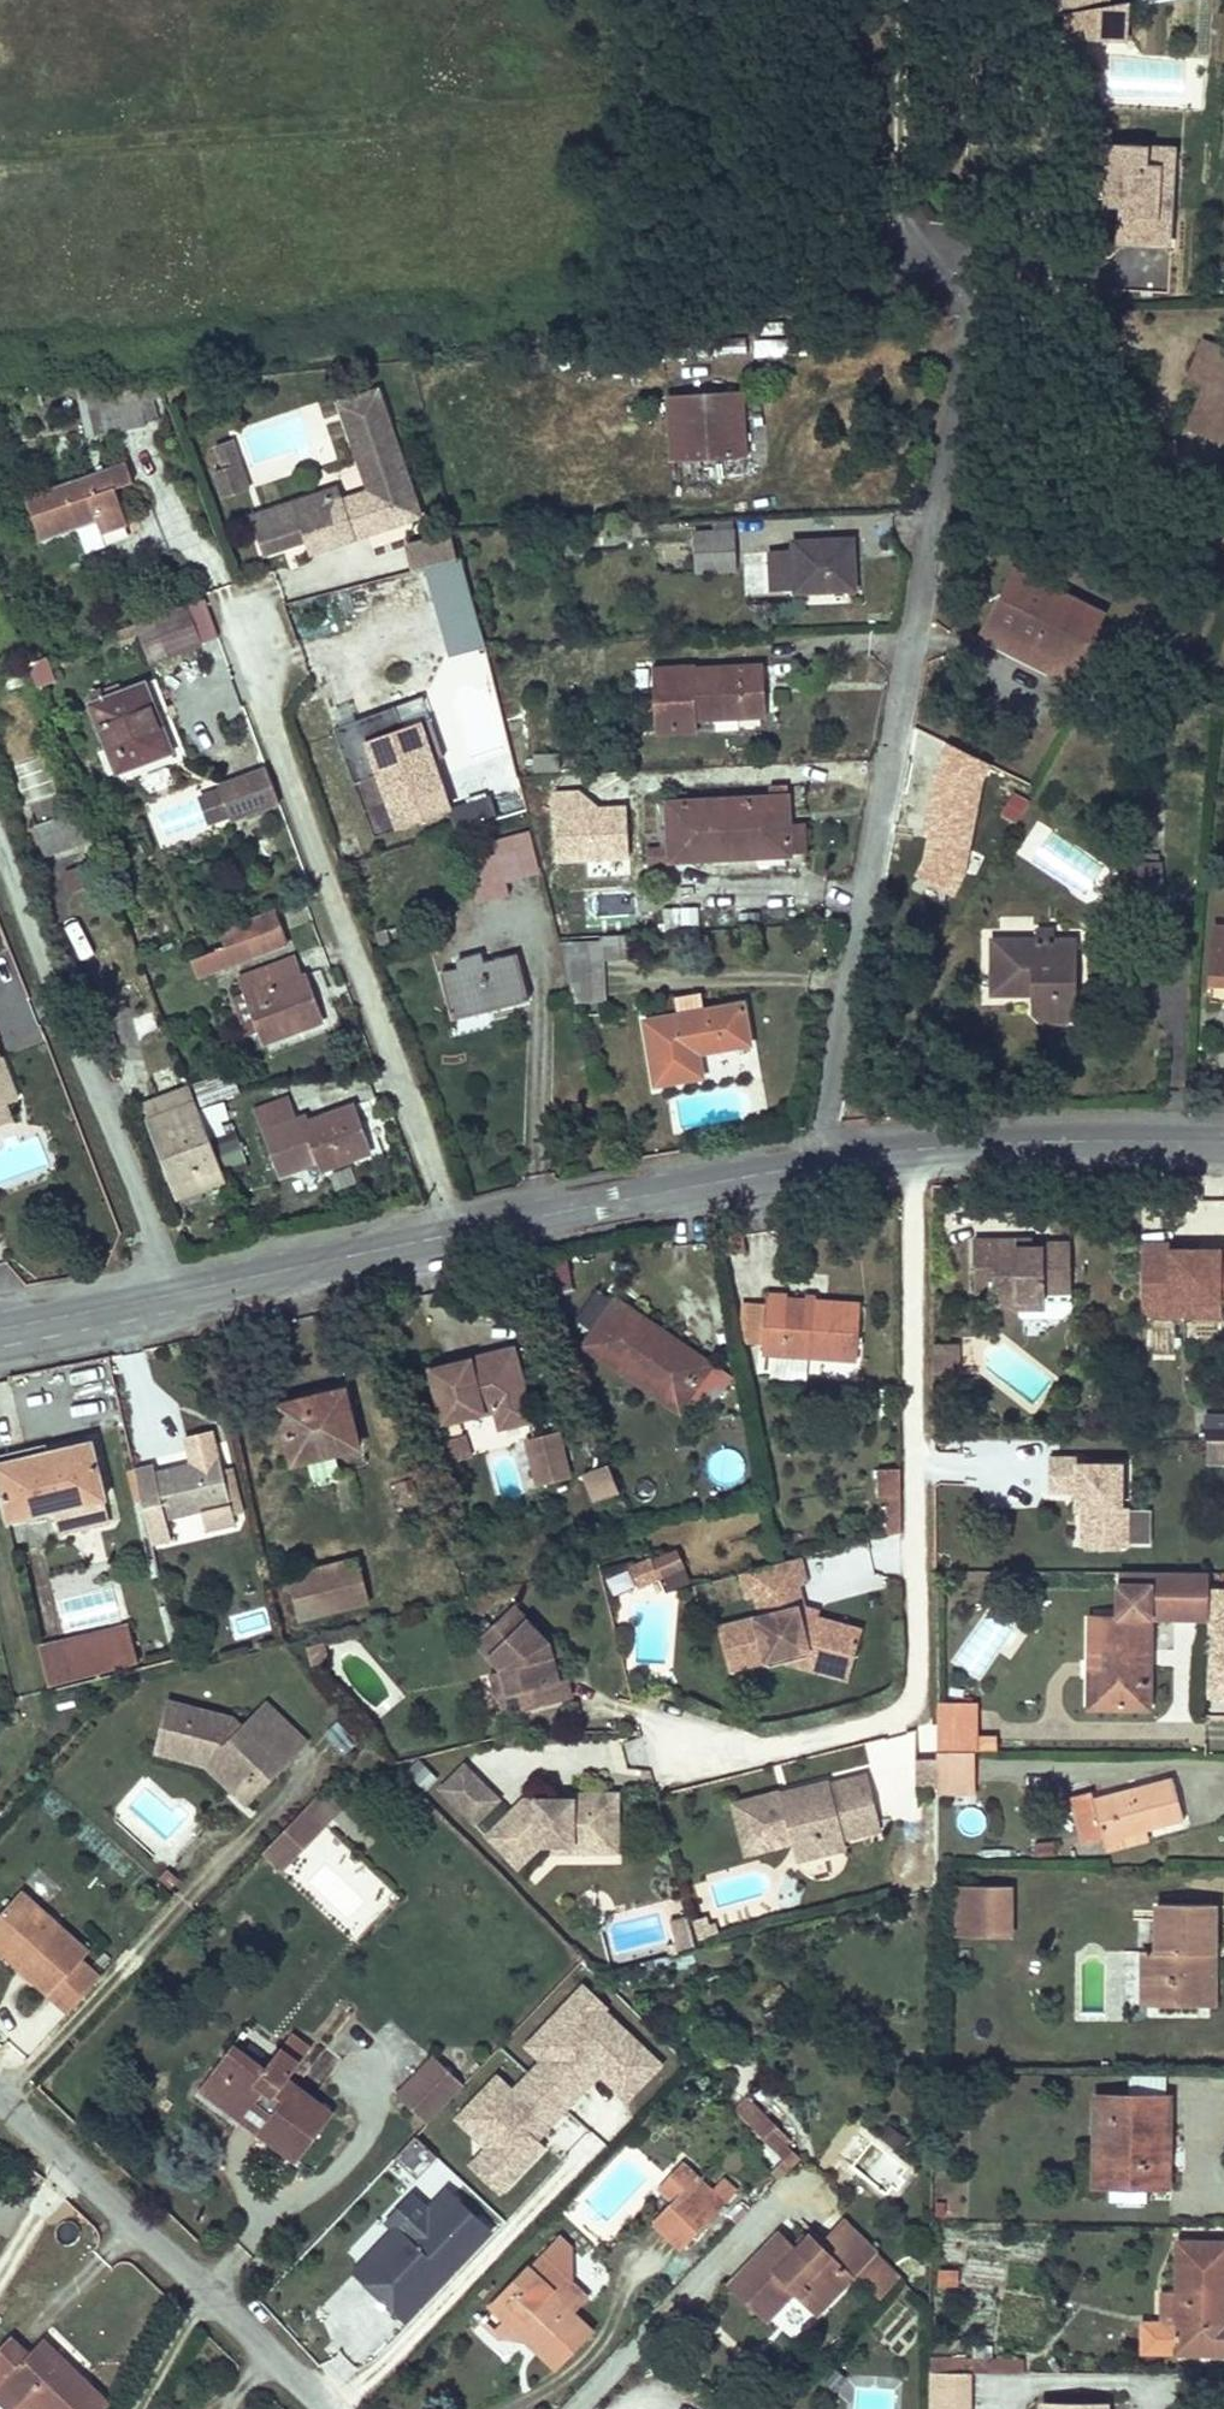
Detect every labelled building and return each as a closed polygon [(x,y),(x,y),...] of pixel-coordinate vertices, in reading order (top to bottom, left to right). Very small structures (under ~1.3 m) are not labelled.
[(1129,0),(1068,0),(1066,34),(1127,37),(1129,0)] [(1176,163),(1148,161),(1150,137),(1108,134),(1104,197),(1121,198),(1119,236),(1172,239),(1176,163)] [(1223,454),(1223,359),(1219,358),(1204,401),(1215,408),(1202,446),(1223,454)] [(665,393),(670,455),(742,450),(738,388),(665,393)] [(164,389),(76,395),(84,430),(72,431),(77,448),(88,445),(100,444),(113,444),(152,435),(150,428),(162,425),(156,406),(168,404),(164,389)] [(306,553),(416,519),(376,392),(335,405),(343,431),(354,427),(368,474),(374,472),(380,488),(363,494),(323,506),(317,489),(247,511),(259,549),(300,536),(306,553)] [(78,411),(73,395),(25,398),(30,414),(56,413),(64,414),(78,411)] [(368,474),(354,427),(343,431),(363,494),(380,488),(374,472),(368,474)] [(229,432),(213,437),(220,461),(211,463),(219,490),(239,484),(232,459),(237,457),(229,432)] [(237,457),(232,459),(239,484),(244,483),(237,457)] [(122,509),(141,501),(132,480),(34,519),(46,557),(84,544),(102,537),(107,551),(133,544),(122,509)] [(442,654),(477,648),(457,528),(402,538),(407,565),(427,562),(442,654)] [(697,572),(736,569),(733,529),(694,532),(697,572)] [(797,587),(858,583),(854,535),(793,540),(793,545),(769,547),(772,585),(797,583),(797,587)] [(107,551),(102,537),(84,544),(92,567),(110,561),(107,551)] [(402,541),(371,548),(377,576),(409,568),(402,541)] [(981,630),(1073,676),(1107,609),(1014,564),(981,630)] [(186,605),(133,625),(147,663),(200,644),(186,605)] [(30,661),(34,683),(52,680),(48,657),(30,661)] [(698,717),(771,712),(768,665),(697,669),(697,662),(652,665),(656,731),(699,728),(698,717)] [(114,768),(166,746),(140,682),(87,703),(114,768)] [(394,722),(355,736),(360,752),(372,748),(383,778),(397,819),(446,802),(435,772),(422,732),(400,740),(394,722)] [(440,727),(422,732),(435,772),(453,766),(440,727)] [(982,776),(991,761),(950,744),(930,775),(927,833),(915,871),(958,891),(968,870),(982,776)] [(372,748),(360,752),(351,755),(362,785),(383,778),(372,748)] [(13,763),(27,802),(56,793),(43,753),(13,763)] [(280,804),(268,767),(219,784),(231,820),(280,804)] [(546,792),(571,790),(570,772),(545,775),(546,792)] [(673,855),(791,848),(789,818),(788,789),(669,797),(672,838),(673,855)] [(162,846),(208,829),(194,793),(148,810),(162,846)] [(582,799),(584,824),(603,821),(602,813),(622,812),(621,796),(582,799)] [(47,856),(78,844),(67,816),(36,828),(47,856)] [(806,818),(789,818),(791,848),(808,847),(806,818)] [(673,855),(672,838),(644,839),(646,856),(673,855)] [(510,892),(529,888),(524,868),(478,879),(486,921),(514,916),(510,892)] [(213,945),(187,956),(195,978),(287,941),(274,907),(208,933),(213,945)] [(1212,923),(1207,997),(1223,999),(1223,924),(1212,923)] [(1031,1019),(1074,1021),(1077,935),(997,933),(996,983),(1032,985),(1031,1019)] [(298,950),(247,968),(262,1010),(276,1047),(280,1058),(334,1039),(318,988),(313,989),(298,950)] [(567,965),(583,1029),(617,1026),(608,963),(567,965)] [(466,1040),(543,1023),(531,978),(500,984),(493,970),(481,972),(483,987),(453,997),(466,1040)] [(276,1047),(262,1010),(243,1016),(256,1054),(276,1047)] [(685,1037),(710,1032),(707,1012),(680,1016),(685,1037)] [(756,1067),(752,1025),(710,1032),(685,1037),(657,1041),(666,1108),(712,1101),(709,1076),(756,1067)] [(0,1032),(0,1129),(33,1116),(44,1111),(10,1028),(0,1032)] [(235,1090),(229,1070),(193,1080),(199,1100),(235,1090)] [(210,1126),(203,1107),(154,1128),(193,1219),(240,1200),(210,1126)] [(0,1129),(0,1139),(4,1148),(40,1132),(33,1116),(0,1129)] [(339,1187),(381,1173),(364,1128),(323,1143),(320,1137),(279,1150),(293,1192),(335,1178),(339,1187)] [(1140,1316),(1221,1316),(1220,1301),(1223,1301),(1223,1240),(1139,1240),(1140,1316)] [(1032,1260),(1032,1252),(989,1252),(989,1306),(1009,1306),(1016,1306),(1030,1306),(1030,1310),(1061,1310),(1061,1306),(1086,1306),(1086,1256),(1058,1256),(1059,1260),(1049,1260),(1032,1260)] [(1049,1260),(1048,1252),(1032,1252),(1032,1260),(1049,1260)] [(784,1362),(874,1369),(880,1313),(789,1306),(784,1362)] [(1061,1310),(1030,1310),(1030,1306),(1016,1306),(1009,1306),(1009,1323),(1030,1323),(1061,1323),(1061,1310)] [(695,1350),(641,1311),(607,1359),(690,1420),(719,1380),(690,1360),(695,1350)] [(690,1360),(719,1380),(690,1420),(701,1428),(734,1379),(695,1350),(690,1360)] [(974,1356),(949,1357),(948,1387),(973,1387),(974,1356)] [(511,1420),(517,1439),(548,1433),(534,1360),(452,1376),(465,1430),(511,1420)] [(322,1463),(381,1450),(365,1387),(308,1403),(322,1463)] [(1223,1434),(1223,1413),(1206,1412),(1204,1433),(1223,1434)] [(92,1434),(0,1455),(0,1486),(6,1515),(57,1503),(64,1530),(112,1519),(92,1434)] [(1208,1440),(1207,1462),(1223,1462),(1223,1441),(1208,1440)] [(491,1472),(484,1448),(462,1455),(470,1478),(491,1472)] [(560,1503),(591,1496),(579,1448),(547,1455),(560,1503)] [(1121,1509),(1120,1465),(1083,1466),(1083,1459),(1048,1459),(1048,1493),(1075,1493),(1081,1493),(1081,1510),(1082,1548),(1127,1548),(1127,1508),(1121,1509)] [(156,1473),(158,1481),(171,1531),(175,1546),(176,1550),(197,1545),(192,1525),(245,1512),(249,1524),(264,1520),(257,1490),(248,1490),(242,1461),(179,1475),(177,1468),(156,1473)] [(901,1533),(901,1496),(888,1497),(888,1537),(901,1533)] [(769,1560),(782,1557),(776,1534),(763,1538),(769,1560)] [(675,1551),(653,1561),(660,1578),(682,1568),(675,1551)] [(800,1557),(741,1573),(748,1598),(757,1596),(772,1592),(798,1585),(807,1583),(800,1557)] [(1150,1708),(1151,1616),(1209,1617),(1210,1572),(1119,1571),(1119,1593),(1131,1593),(1131,1616),(1119,1615),(1100,1616),(1100,1672),(1090,1672),(1091,1707),(1150,1708)] [(329,1628),(394,1613),(385,1572),(319,1586),(329,1628)] [(803,1606),(798,1585),(772,1592),(757,1596),(762,1617),(798,1608),(799,1613),(818,1618),(820,1611),(803,1606)] [(115,1589),(59,1600),(65,1629),(121,1617),(115,1589)] [(1131,1616),(1131,1593),(1119,1593),(1119,1615),(1131,1616)] [(553,1658),(549,1643),(513,1605),(475,1642),(503,1671),(508,1693),(501,1695),(502,1697),(506,1715),(572,1698),(567,1679),(558,1680),(553,1658)] [(818,1618),(799,1613),(798,1608),(762,1617),(718,1628),(729,1670),(766,1660),(807,1649),(829,1655),(827,1661),(852,1668),(862,1630),(818,1618)] [(1100,1672),(1100,1616),(1091,1616),(1090,1672),(1100,1672)] [(87,1648),(92,1666),(158,1650),(153,1631),(87,1648)] [(1213,1634),(1210,1695),(1223,1696),(1223,1635),(1213,1634)] [(304,1643),(309,1664),(328,1659),(323,1639),(304,1643)] [(561,1656),(557,1641),(549,1643),(553,1658),(561,1656)] [(829,1655),(807,1649),(766,1660),(768,1666),(788,1662),(849,1679),(852,1668),(827,1661),(829,1655)] [(508,1693),(503,1671),(491,1674),(497,1698),(502,1697),(501,1695),(508,1693)] [(242,1726),(232,1717),(167,1700),(153,1752),(206,1765),(206,1766),(211,1762),(216,1766),(212,1771),(233,1792),(246,1778),(256,1779),(275,1760),(283,1769),(297,1754),(255,1712),(242,1726)] [(308,1743),(265,1702),(255,1712),(297,1754),(308,1743)] [(977,1739),(976,1705),(937,1705),(937,1725),(937,1751),(973,1751),(995,1752),(995,1739),(977,1739)] [(974,1793),(973,1751),(937,1751),(937,1793),(974,1793)] [(283,1769),(275,1760),(256,1779),(246,1778),(233,1792),(248,1805),(283,1769)] [(420,1760),(408,1773),(424,1789),(437,1776),(420,1760)] [(216,1766),(211,1762),(206,1766),(212,1771),(216,1766)] [(476,1777),(465,1765),(441,1788),(453,1800),(476,1777)] [(868,1775),(831,1784),(830,1782),(794,1791),(791,1798),(783,1800),(782,1794),(781,1791),(734,1803),(746,1853),(792,1842),(793,1846),(842,1833),(843,1839),(844,1839),(882,1830),(868,1775)] [(499,1800),(476,1777),(453,1800),(475,1823),(499,1800)] [(1171,1779),(1092,1799),(1091,1793),(1072,1798),(1084,1842),(1102,1837),(1103,1841),(1144,1830),(1182,1820),(1171,1779)] [(341,1811),(321,1791),(264,1851),(284,1871),(341,1811)] [(794,1791),(782,1794),(783,1800),(791,1798),(794,1791)] [(618,1794),(571,1793),(572,1799),(572,1813),(556,1813),(557,1799),(525,1799),(502,1821),(507,1826),(493,1841),(518,1867),(540,1846),(537,1844),(537,1836),(551,1835),(551,1844),(602,1844),(602,1825),(617,1826),(618,1794)] [(572,1799),(557,1799),(556,1813),(572,1813),(572,1799)] [(507,1826),(502,1821),(487,1835),(493,1841),(507,1826)] [(1144,1830),(1103,1841),(1105,1850),(1147,1839),(1144,1830)] [(842,1833),(793,1846),(796,1860),(846,1847),(844,1839),(843,1839),(842,1833)] [(551,1835),(537,1836),(537,1844),(551,1844),(551,1835)] [(1010,1886),(958,1885),(958,1937),(1010,1937),(1010,1886)] [(21,1893),(0,1916),(0,1934),(28,1960),(21,1968),(70,2013),(100,1979),(82,1962),(89,1954),(21,1893)] [(1214,1953),(1214,1904),(1157,1904),(1157,1952),(1157,2006),(1200,2007),(1200,1954),(1214,1953)] [(670,1919),(677,1949),(693,1946),(687,1916),(670,1919)] [(0,1934),(0,1950),(21,1968),(28,1960),(0,1934)] [(1157,2006),(1157,1952),(1144,1952),(1144,2007),(1157,2006)] [(1213,2007),(1214,1953),(1200,1954),(1200,2007),(1213,2007)] [(539,2146),(532,2139),(599,2066),(632,2096),(664,2061),(606,2009),(610,2005),(581,1978),(522,2044),(538,2059),(512,2088),(495,2072),(454,2117),(475,2136),(475,2158),(470,2163),(499,2190),(539,2146)] [(310,2050),(292,2036),(282,2048),(301,2062),(310,2050)] [(301,2062),(282,2048),(266,2070),(234,2046),(215,2071),(238,2089),(231,2099),(252,2114),(259,2104),(276,2116),(261,2136),(297,2163),(333,2115),(287,2081),(301,2062)] [(462,2082),(434,2056),(398,2093),(426,2120),(462,2082)] [(238,2089),(215,2071),(201,2090),(261,2136),(276,2116),(259,2104),(252,2114),(231,2099),(238,2089)] [(1169,2156),(1170,2096),(1096,2095),(1095,2186),(1168,2187),(1169,2162),(1162,2162),(1162,2156),(1169,2156)] [(790,2143),(747,2099),(734,2111),(790,2169),(800,2160),(786,2146),(790,2143)] [(391,2165),(431,2203),(457,2176),(417,2137),(391,2165)] [(714,2194),(684,2164),(660,2189),(673,2203),(653,2224),(681,2252),(689,2244),(698,2234),(712,2220),(737,2194),(724,2183),(714,2194)] [(453,2198),(447,2193),(404,2237),(410,2242),(453,2198)] [(487,2231),(453,2198),(410,2242),(404,2237),(397,2229),(358,2269),(405,2315),(487,2231)] [(725,2232),(712,2220),(698,2234),(689,2244),(702,2256),(725,2232)] [(898,2278),(843,2222),(823,2243),(832,2252),(880,2298),(898,2278)] [(820,2246),(810,2238),(797,2252),(780,2236),(733,2285),(768,2319),(794,2293),(802,2284),(832,2252),(823,2243),(820,2246)] [(572,2279),(572,2250),(560,2238),(543,2256),(569,2282),(572,2279)] [(1180,2243),(1179,2292),(1163,2292),(1162,2323),(1144,2323),(1144,2352),(1223,2352),(1223,2243),(1180,2243)] [(569,2282),(543,2256),(509,2291),(515,2297),(503,2310),(528,2333),(531,2331),(535,2335),(528,2343),(558,2371),(593,2333),(576,2318),(573,2314),(587,2299),(569,2282)] [(956,2270),(940,2270),(940,2286),(956,2286),(956,2270)] [(802,2284),(794,2293),(801,2299),(809,2291),(802,2284)] [(528,2333),(503,2310),(515,2297),(509,2291),(492,2308),(511,2326),(498,2339),(528,2343),(535,2335),(531,2331),(528,2333)] [(591,2303),(587,2299),(573,2314),(576,2318),(591,2303)] [(35,2348),(34,2347),(28,2353),(10,2336),(0,2346),(0,2399),(10,2408),(30,2408),(34,2405),(38,2408),(101,2408),(109,2401),(78,2372),(70,2381),(35,2348)] [(78,2372),(44,2339),(35,2348),(70,2381),(78,2372)] [(1024,2362),(929,2360),(929,2372),(971,2373),(1024,2374),(1024,2362)] [(971,2373),(929,2372),(929,2408),(970,2408),(971,2373)]
